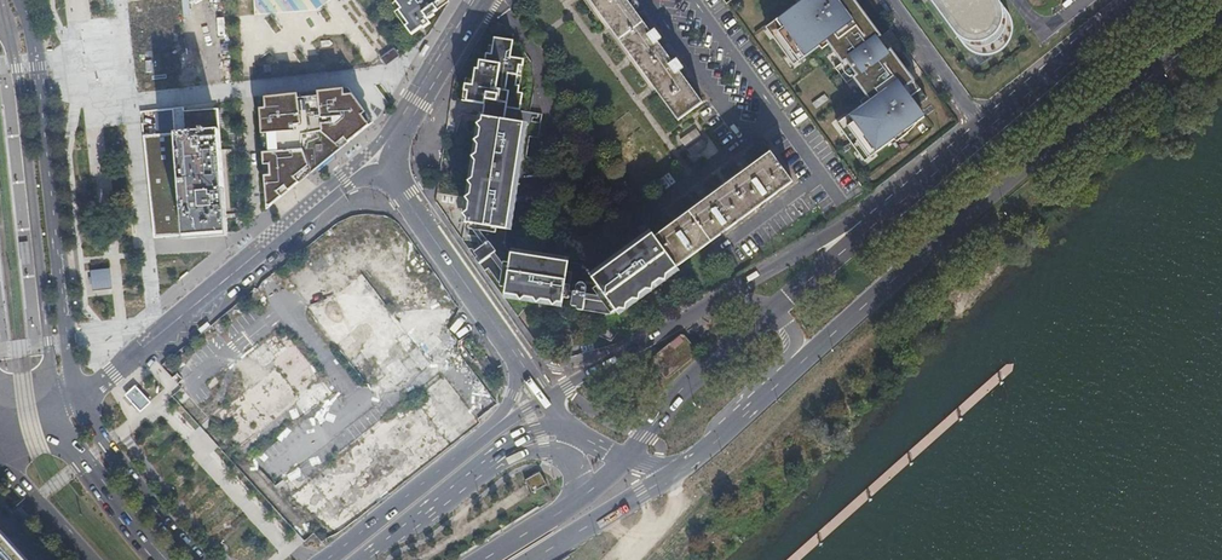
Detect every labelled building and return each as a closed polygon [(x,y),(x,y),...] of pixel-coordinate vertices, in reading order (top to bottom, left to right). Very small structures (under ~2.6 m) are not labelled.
[(251,13),(251,0),(238,0),(238,13),(251,13)] [(406,24),(404,25),(412,39),(410,41),(414,48),(429,32),(425,24),(432,20),(431,18),(433,16),(429,13),(433,11),(432,9),(426,0),(390,0),(406,24)] [(432,9),(442,3),(440,0),(426,0),(432,9)] [(589,2),(680,120),(704,101),(681,71),(685,68),(678,58),(674,61),(658,41),(662,38),(655,29),(651,32),(627,0),(587,0),(589,2)] [(927,99),(890,49),(887,52),(877,38),(880,36),(854,0),(807,0),(809,1),(801,7),(798,3),(771,23),(778,31),(772,35),(788,57),(794,53),(800,61),(820,46),(817,42),(824,37),(829,44),(842,62),(835,67),(843,78),(850,73),(867,96),(873,104),(866,109),(863,105),(843,119),(849,128),(843,132),(859,154),(865,149),(871,157),(897,138),(890,129),(898,123),(904,132),(924,117),(916,106),(927,99)] [(970,52),(977,56),(987,56),(996,55),(1004,51),(1008,46),(1011,39),(1013,30),(1011,20),(997,0),(931,0),(970,52)] [(778,31),(771,23),(766,27),(772,35),(778,31)] [(549,35),(536,43),(545,55),(557,47),(549,35)] [(817,42),(820,46),(822,49),(829,44),(824,37),(817,42)] [(479,247),(471,252),(475,257),(500,293),(558,302),(558,298),(563,299),(564,296),(568,296),(566,306),(572,307),(572,308),(605,312),(674,266),(652,234),(590,276),(580,263),(508,252),(502,244),(522,121),(491,117),(493,106),(516,108),(517,95),(512,94),(517,60),(504,58),(506,42),(487,39),(485,54),(479,54),(478,62),(473,61),(472,69),(469,69),(467,85),(460,85),(458,102),(481,104),(464,222),(467,222),(465,236),(476,237),(476,242),(479,247)] [(398,56),(393,49),(379,58),(385,65),(398,56)] [(794,53),(788,57),(794,65),(800,61),(794,53)] [(262,147),(266,209),(372,122),(348,88),(264,97),(265,108),(259,109),(261,134),(266,134),(267,146),(262,147)] [(816,108),(829,100),(825,95),(813,103),(816,108)] [(873,104),(867,96),(860,101),(863,105),(866,109),(873,104)] [(916,106),(924,117),(935,110),(927,99),(916,106)] [(181,110),(183,116),(183,131),(174,132),(174,135),(182,235),(227,231),(217,125),(215,109),(189,110),(181,110)] [(849,128),(843,119),(837,124),(843,132),(849,128)] [(865,149),(859,154),(865,161),(871,157),(865,149)] [(654,234),(676,265),(795,184),(774,153),(654,234)] [(674,266),(676,265),(654,234),(653,233),(652,234),(674,266)] [(496,292),(500,293),(475,257),(472,259),(496,292)] [(109,268),(90,270),(93,291),(111,289),(109,268)] [(246,351),(299,417),(333,390),(286,330),(271,342),(266,336),(246,351)] [(474,344),(467,349),(482,369),(489,364),(474,344)] [(268,468),(366,469),(366,416),(327,442),(312,420),(259,455),(268,468)] [(538,472),(524,479),(525,481),(530,491),(544,484),(538,472)] [(0,538),(0,559),(21,559),(0,538)]
